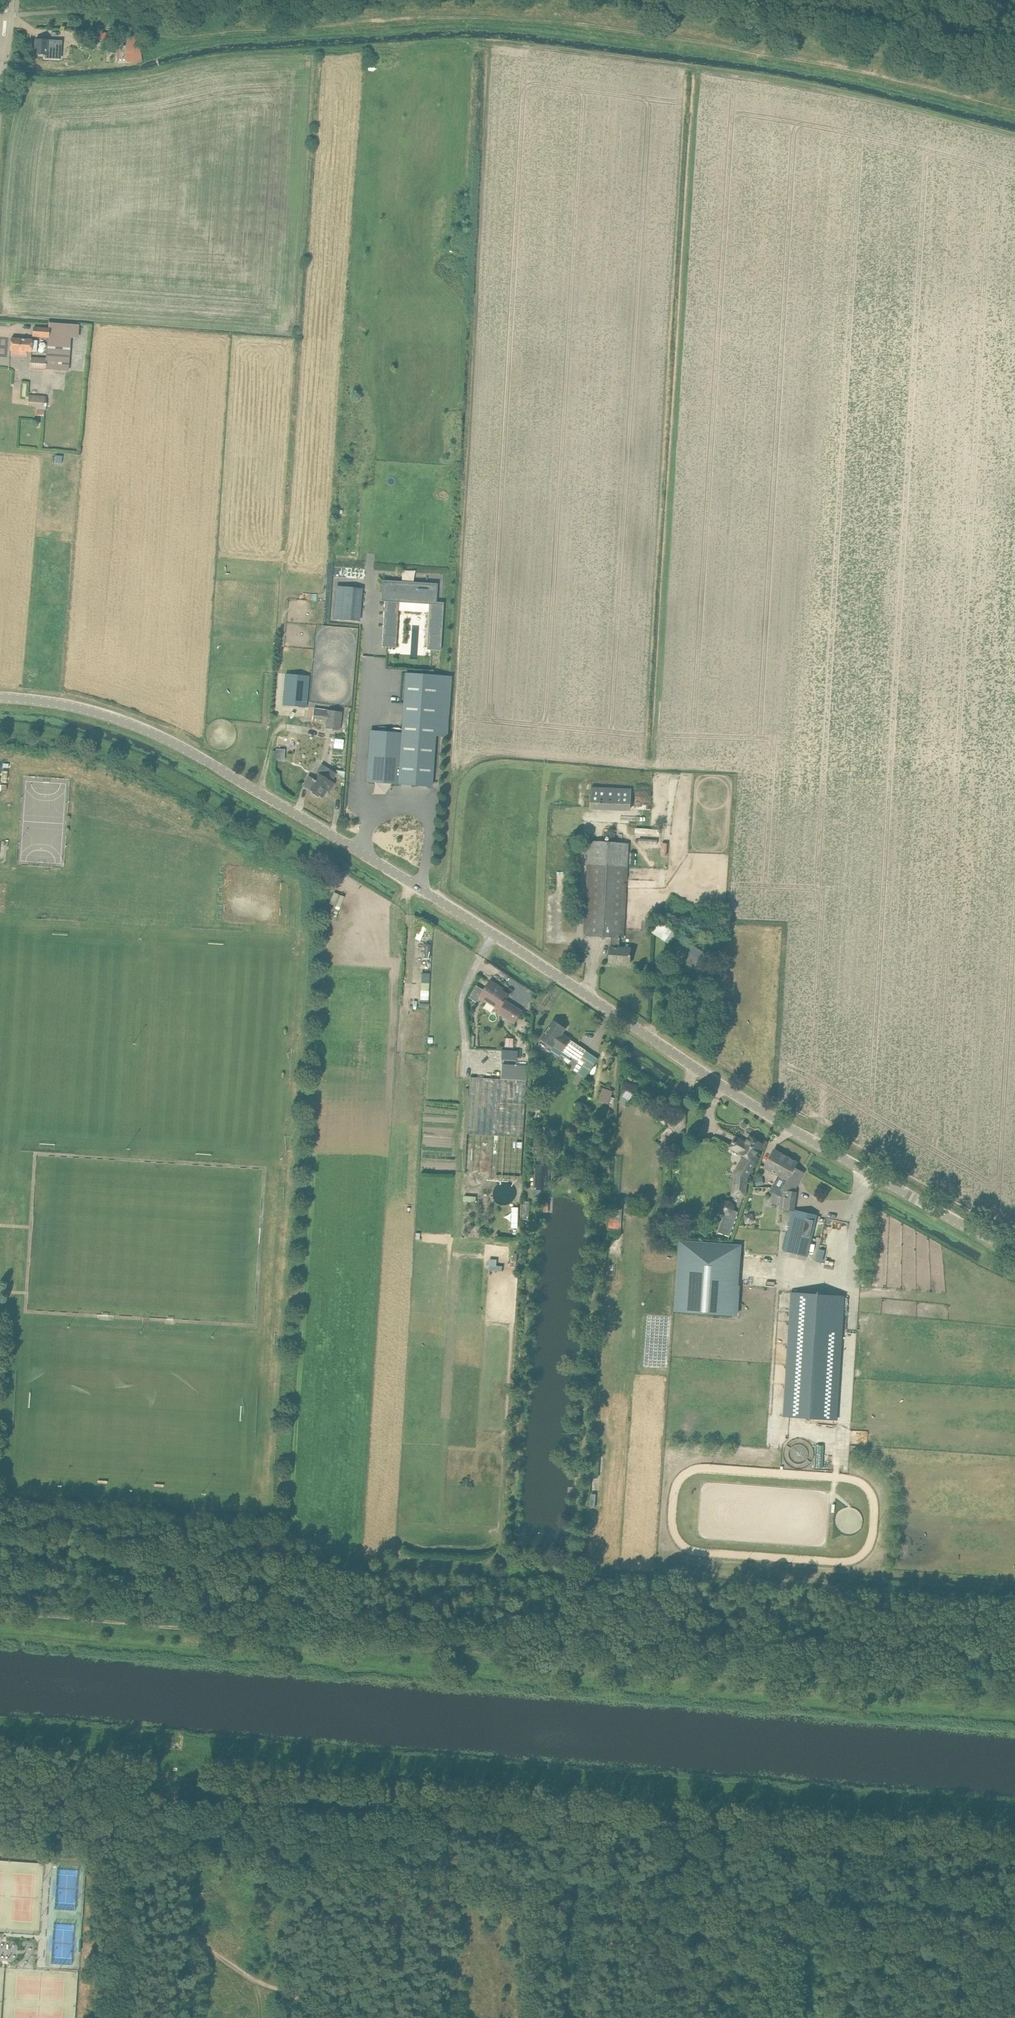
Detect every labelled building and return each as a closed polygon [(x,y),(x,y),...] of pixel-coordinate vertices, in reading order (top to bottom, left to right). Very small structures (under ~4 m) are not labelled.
[(141,59),(141,35),(127,35),(127,59),(141,59)] [(35,54),(45,55),(45,57),(51,58),(51,57),(60,57),(60,50),(61,41),(36,39),(36,40),(36,41),(35,54)] [(78,338),(79,325),(49,323),(48,329),(33,327),(32,336),(48,337),(46,359),(31,357),(30,368),(69,371),(71,337),(78,338)] [(30,339),(21,339),(11,338),(10,350),(12,350),(12,354),(25,355),(25,351),(30,351),(30,339)] [(43,395),(38,395),(28,394),(27,405),(42,406),(43,395)] [(414,580),(414,571),(404,570),(404,580),(414,580)] [(385,599),(382,636),(385,636),(396,636),(396,637),(399,600),(427,602),(430,602),(427,649),(440,650),(443,602),(434,601),(435,585),(425,585),(425,587),(394,585),(394,583),(384,582),(383,599),(385,599)] [(333,618),(359,621),(362,589),(336,586),(333,618)] [(286,673),(283,704),(307,706),(309,675),(286,673)] [(371,730),(368,781),(376,782),(376,780),(376,778),(384,779),(391,779),(390,783),(431,786),(431,785),(435,736),(437,736),(446,736),(450,676),(406,673),(402,731),(402,732),(371,730)] [(312,720),(315,720),(315,718),(326,720),(325,727),(339,729),(341,712),(327,711),(327,710),(313,708),(312,720)] [(285,758),(286,748),(277,748),(276,758),(285,758)] [(308,776),(303,785),(322,797),(326,790),(327,788),(330,783),(329,782),(334,774),(335,773),(321,764),(320,766),(315,773),(318,775),(315,780),(313,779),(308,776)] [(631,812),(632,788),(592,787),(591,810),(631,812)] [(631,956),(631,954),(631,948),(620,947),(620,937),(624,937),(630,843),(590,840),(584,935),(612,937),(611,947),(610,947),(609,962),(630,963),(630,956),(631,956)] [(631,852),(630,865),(637,865),(638,853),(631,852)] [(334,891),(329,904),(340,908),(345,896),(334,891)] [(652,920),(651,932),(670,944),(677,932),(656,919),(652,920)] [(414,940),(420,942),(426,926),(420,924),(414,940)] [(686,948),(684,950),(691,954),(699,959),(703,952),(689,943),(686,948)] [(573,952),(570,957),(580,961),(582,956),(580,955),(582,950),(574,947),(572,952),(573,952)] [(691,954),(686,961),(697,968),(702,961),(699,959),(691,954)] [(429,1000),(430,972),(422,971),(421,999),(429,1000)] [(503,1003),(505,1000),(509,995),(498,988),(499,986),(490,980),(480,996),(500,1008),(500,1009),(503,1003)] [(500,1009),(500,1008),(497,1012),(515,1023),(522,1011),(505,1000),(503,1003),(500,1009)] [(548,1029),(542,1038),(553,1046),(554,1044),(573,1057),(573,1056),(579,1060),(573,1069),(578,1073),(586,1062),(581,1059),(583,1055),(586,1051),(561,1034),(562,1032),(565,1028),(554,1021),(548,1029)] [(507,1038),(507,1045),(514,1046),(515,1038),(507,1038)] [(502,1059),(518,1060),(519,1050),(502,1049),(502,1059)] [(526,1066),(502,1065),(501,1079),(470,1077),(465,1178),(520,1181),(526,1066)] [(604,1087),(599,1100),(609,1104),(614,1090),(604,1087)] [(746,1155),(735,1173),(733,1193),(744,1194),(745,1179),(758,1157),(755,1155),(762,1143),(750,1136),(746,1143),(736,1137),(731,1147),(746,1155)] [(793,1191),(804,1172),(795,1167),(797,1162),(774,1150),(769,1159),(764,1167),(778,1175),(769,1191),(781,1197),(780,1208),(794,1210),(796,1192),(793,1191)] [(536,1165),(536,1186),(550,1187),(550,1165),(536,1165)] [(509,1205),(517,1191),(503,1183),(495,1197),(509,1205)] [(622,1199),(611,1199),(609,1234),(620,1234),(622,1199)] [(719,1212),(724,1216),(718,1232),(730,1236),(738,1212),(735,1211),(734,1204),(729,1200),(723,1200),(719,1204),(719,1212)] [(807,1256),(814,1225),(817,1215),(798,1211),(796,1220),(796,1221),(791,1220),(784,1250),(807,1256)] [(754,1222),(753,1213),(743,1214),(745,1224),(754,1222)] [(611,1238),(611,1251),(621,1251),(622,1238),(611,1238)] [(680,1240),(675,1311),(736,1315),(741,1244),(680,1240)] [(489,1269),(503,1269),(503,1265),(498,1265),(498,1259),(490,1259),(489,1269)] [(791,1292),(784,1416),(837,1419),(845,1295),(791,1292)] [(64,1962),(63,1926),(54,1926),(54,1962),(64,1962)]
